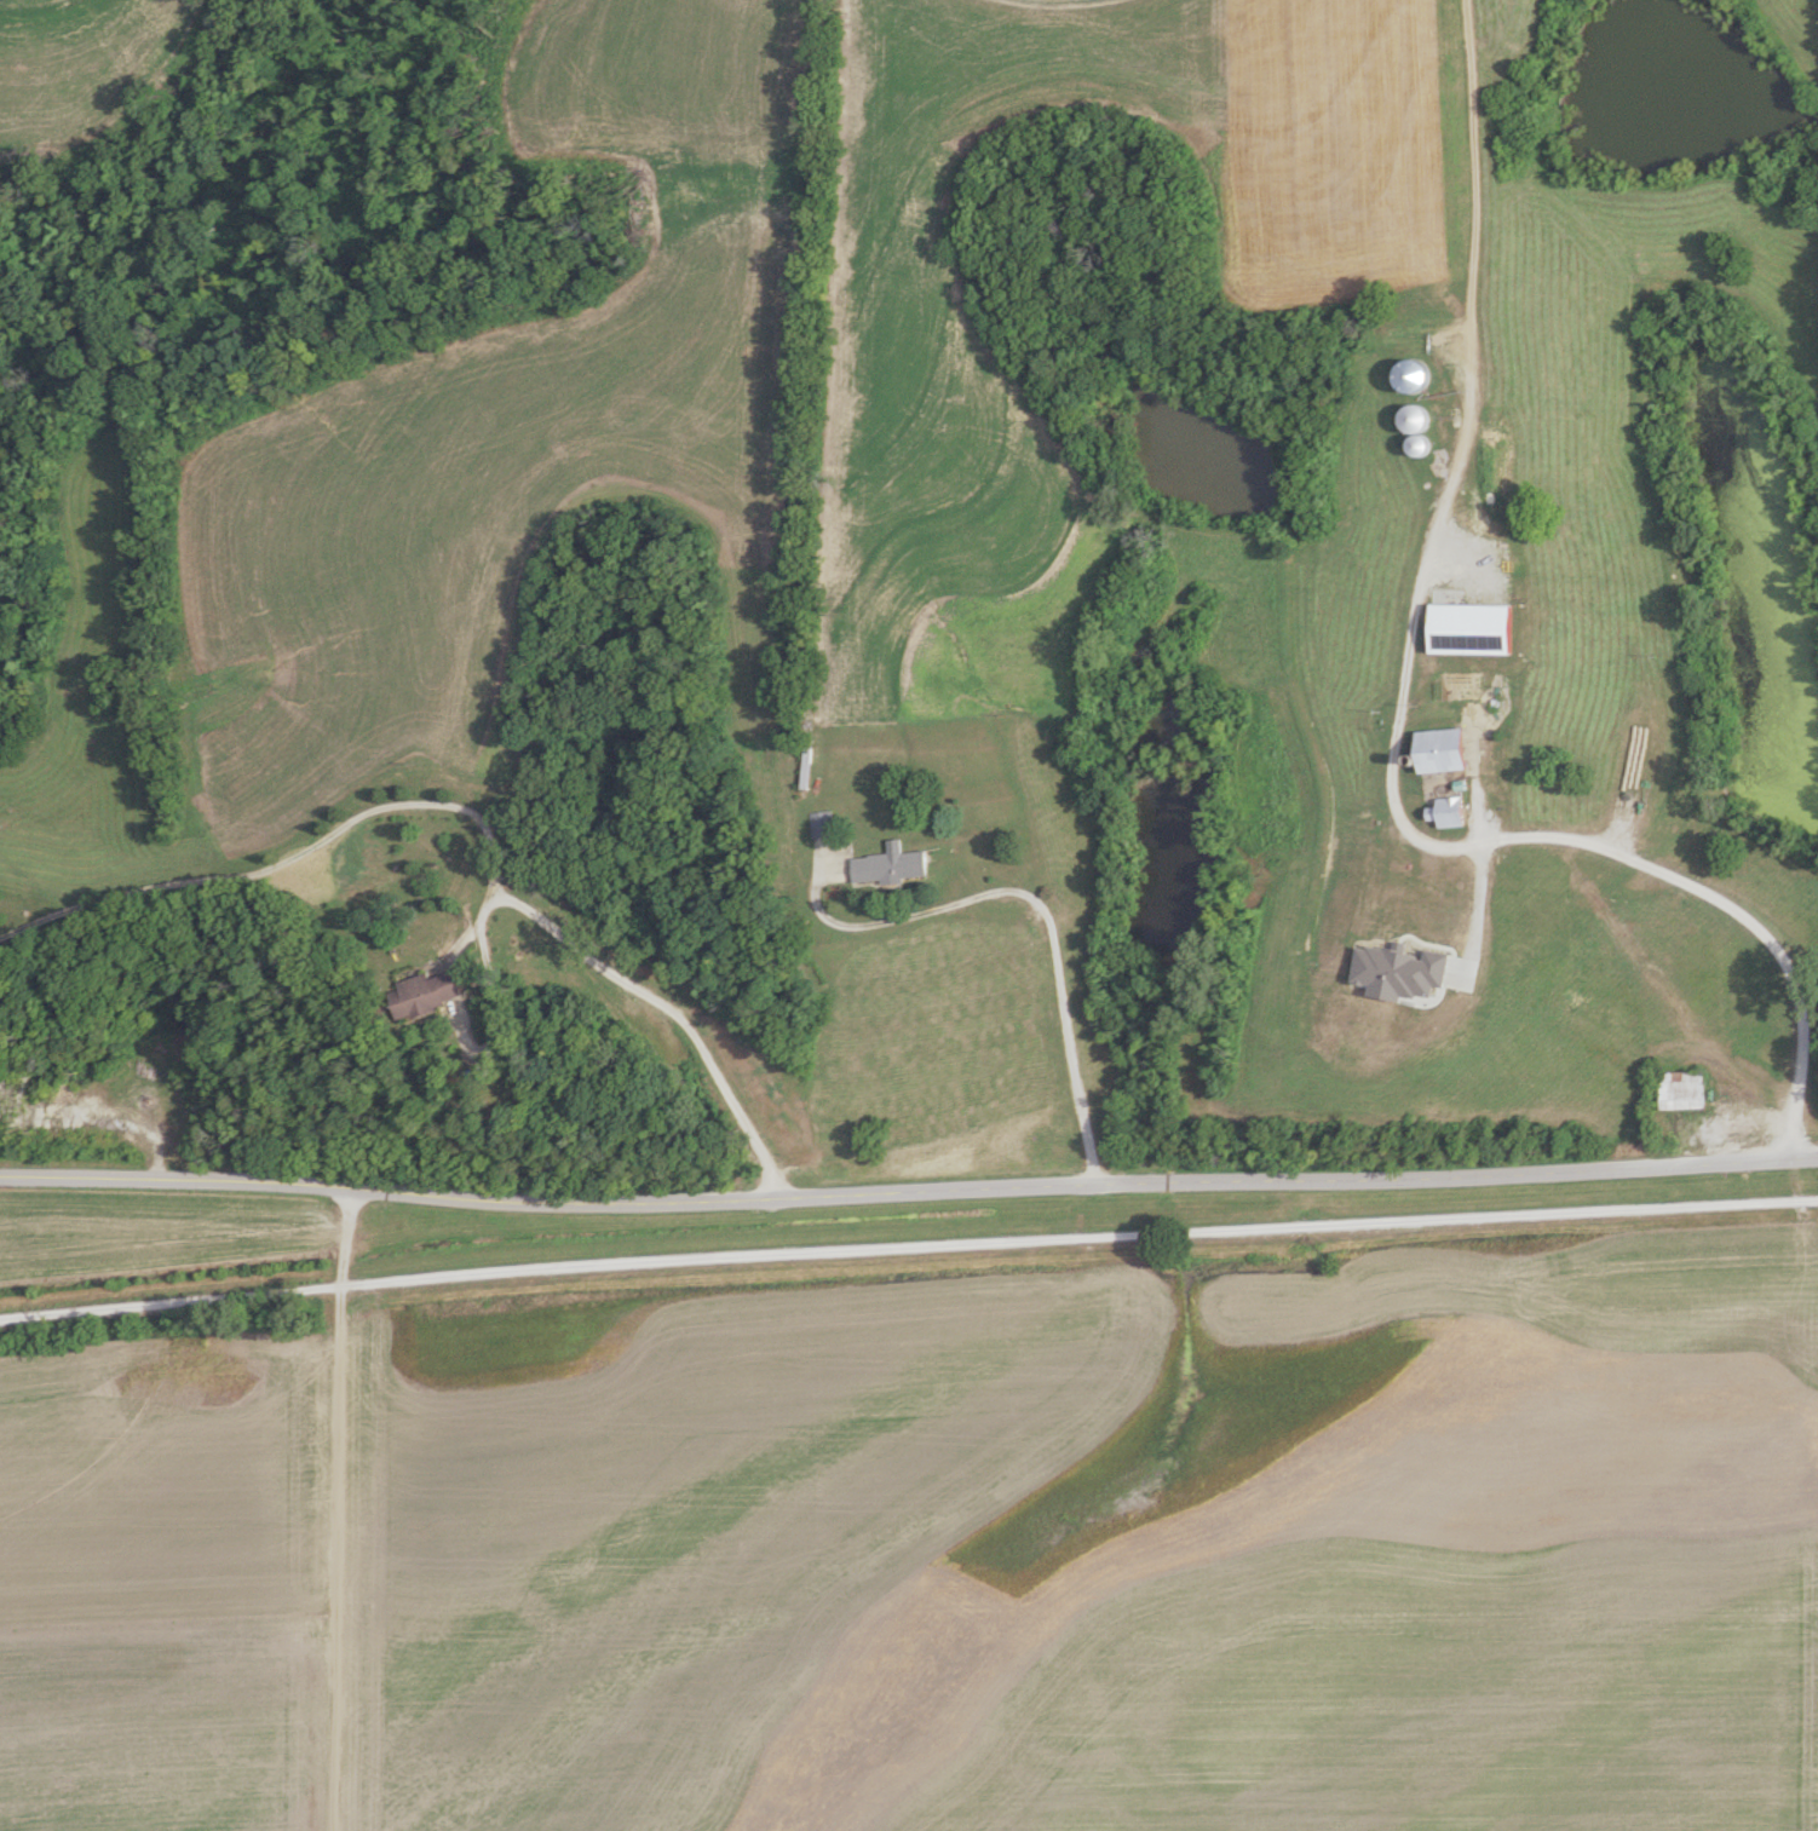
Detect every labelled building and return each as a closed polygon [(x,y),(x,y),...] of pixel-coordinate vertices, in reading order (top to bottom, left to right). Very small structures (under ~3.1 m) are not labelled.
[(1410,434),(1408,454),(1422,455),(1424,439),(1421,438),(1425,408),(1403,406),(1400,432),(1410,434)] [(1414,732),(1416,774),(1462,771),(1460,729),(1414,732)] [(1436,820),(1437,829),(1461,827),(1460,798),(1435,799),(1436,809),(1424,809),(1425,821),(1436,820)] [(809,813),(810,838),(831,837),(829,812),(809,813)] [(925,878),(922,852),(900,854),(898,840),(885,841),(886,854),(850,858),(852,885),(925,878)] [(1451,947),(1451,917),(1418,917),(1418,948),(1451,947)] [(390,986),(398,1019),(460,1002),(451,970),(390,986)] [(1701,1110),(1701,1072),(1658,1072),(1658,1110),(1701,1110)]
